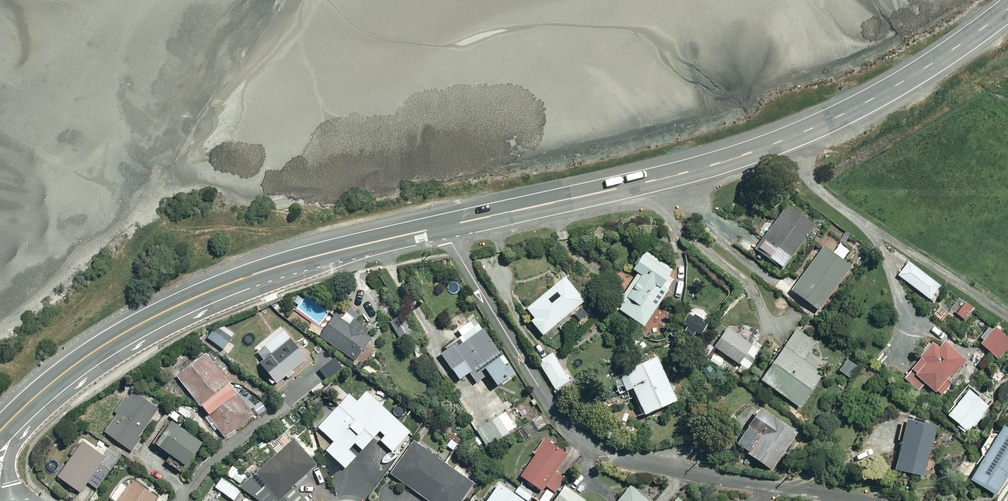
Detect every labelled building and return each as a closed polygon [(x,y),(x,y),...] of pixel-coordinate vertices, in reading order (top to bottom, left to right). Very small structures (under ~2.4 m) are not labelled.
[(791,206),(756,250),(784,273),(820,229),(791,206)] [(824,247),(794,291),(823,311),(853,267),(824,247)] [(619,310),(645,327),(670,290),(664,285),(674,270),(646,252),(635,269),(642,274),(619,310)] [(907,261),(897,274),(931,299),(941,286),(907,261)] [(566,279),(530,309),(537,318),(533,321),(547,338),(588,304),(566,279)] [(963,302),(955,312),(967,321),(975,311),(963,302)] [(338,314),(322,338),(358,362),(374,338),(338,314)] [(443,354),(461,381),(483,366),(499,389),(515,379),(474,319),(457,331),(463,340),(443,354)] [(977,342),(998,358),(1007,345),(1007,337),(991,324),(977,342)] [(818,343),(795,329),(762,384),(802,408),(824,372),(806,361),(818,343)] [(728,330),(715,349),(745,368),(758,349),(728,330)] [(272,354),(261,364),(281,386),(311,360),(285,331),(266,347),(272,354)] [(901,377),(919,391),(925,382),(942,395),(950,385),(945,380),(964,355),(941,338),(936,346),(929,340),(901,377)] [(573,385),(552,353),(540,361),(561,393),(573,385)] [(209,354),(178,378),(224,438),(255,414),(209,354)] [(319,369),(328,380),(344,368),(335,357),(319,369)] [(617,377),(625,395),(635,390),(647,417),(679,403),(659,358),(617,377)] [(856,366),(846,359),(838,370),(848,377),(856,366)] [(965,387),(944,413),(968,431),(988,405),(965,387)] [(327,452),(347,469),(358,457),(350,450),(356,443),(364,451),(381,432),(387,437),(382,443),(394,453),(412,432),(381,405),(386,400),(372,388),(360,401),(351,394),(320,429),(336,442),(327,452)] [(135,393),(106,434),(135,454),(164,413),(135,393)] [(521,403),(478,429),(491,451),(534,425),(521,403)] [(800,436),(763,410),(737,446),(774,472),(800,436)] [(904,417),(893,467),(923,474),(934,423),(904,417)] [(966,479),(996,496),(1007,476),(1007,429),(999,424),(966,479)] [(176,426),(161,449),(190,469),(206,447),(176,426)] [(547,439),(522,478),(543,491),(568,452),(547,439)] [(255,473),(278,500),(283,500),(320,471),(294,440),(255,473)] [(477,484),(414,442),(392,475),(431,500),(465,500),(477,484)] [(85,443),(60,478),(85,496),(110,460),(85,443)] [(245,474),(230,464),(225,473),(240,482),(245,474)] [(124,500),(163,500),(164,500),(139,481),(124,500)] [(500,483),(488,500),(526,500),(500,483)] [(554,500),(585,500),(565,486),(554,500)] [(631,486),(619,500),(650,500),(631,486)]
